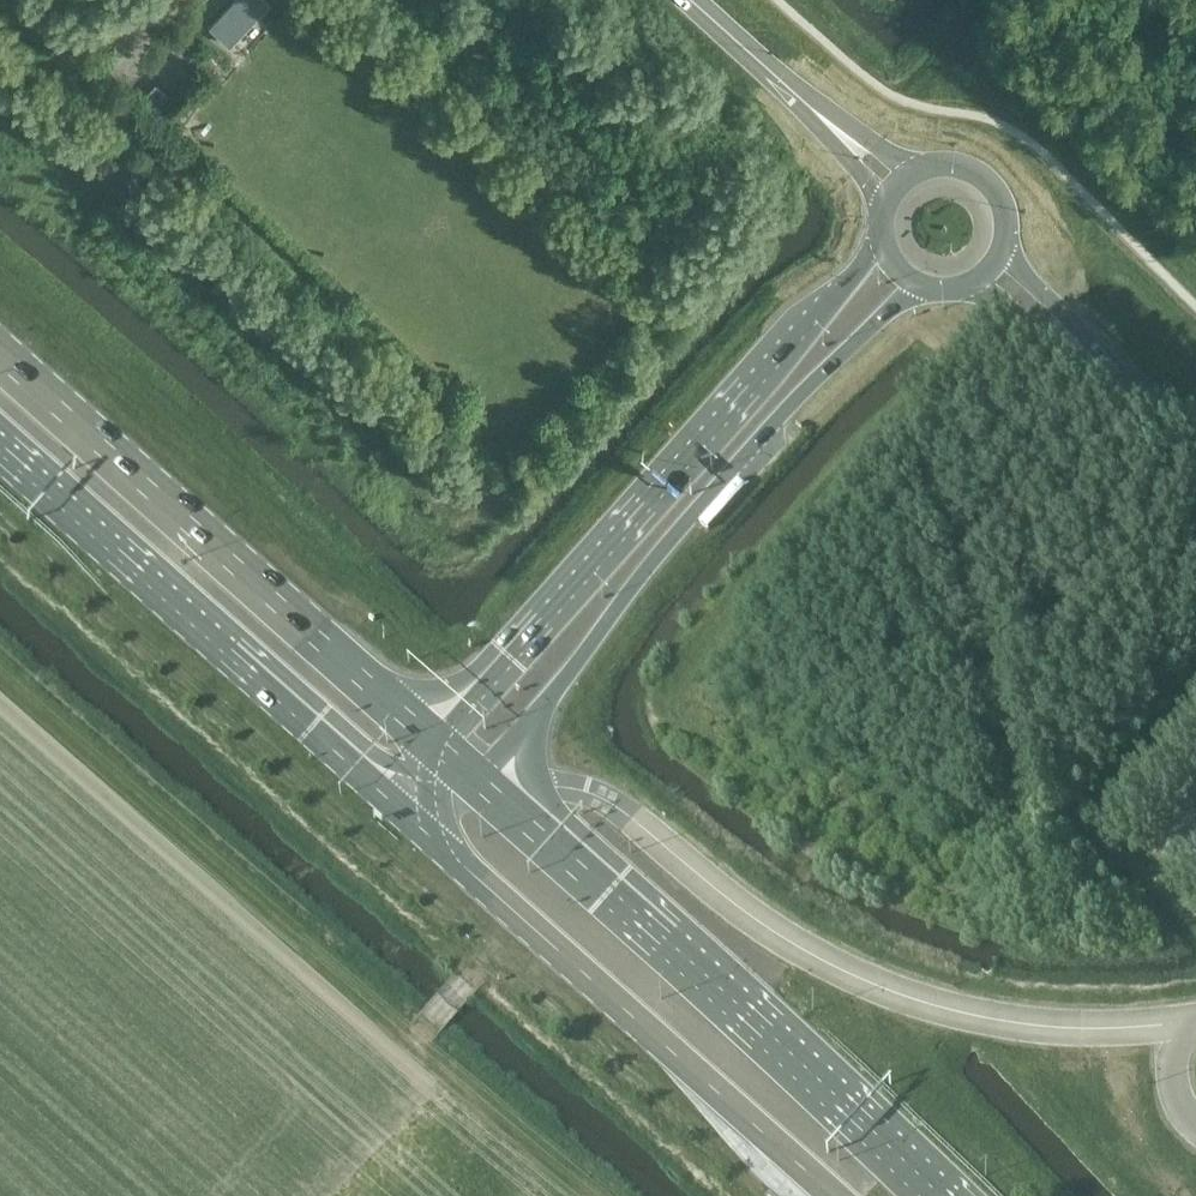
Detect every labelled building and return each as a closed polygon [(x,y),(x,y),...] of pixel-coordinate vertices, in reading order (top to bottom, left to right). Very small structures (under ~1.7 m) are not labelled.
[(210,26),(220,36),(254,0),(234,0),(210,26)]
